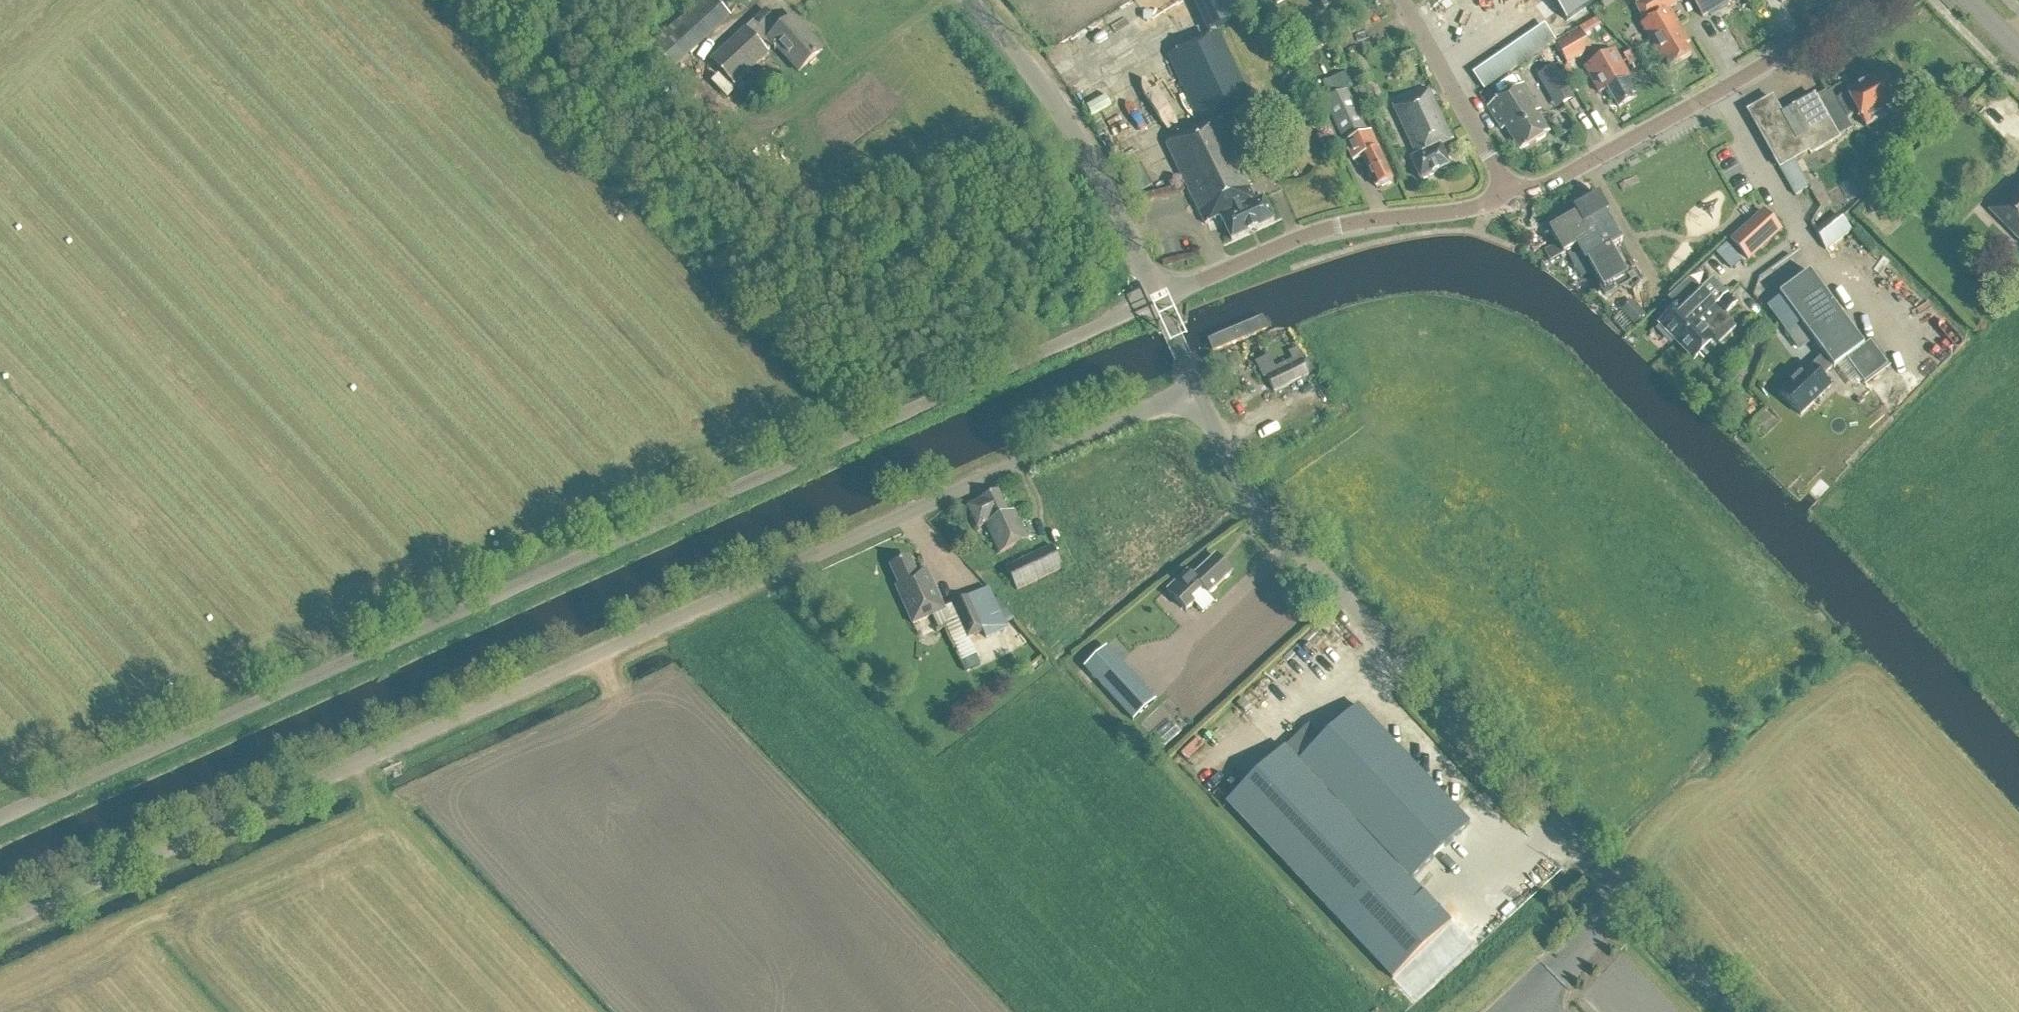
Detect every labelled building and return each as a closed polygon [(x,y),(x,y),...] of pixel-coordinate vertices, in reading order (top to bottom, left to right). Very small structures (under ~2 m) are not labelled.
[(732,20),(715,0),(704,0),(639,58),(662,83),(732,20)] [(1325,12),(1345,0),(1318,0),(1325,12)] [(1566,23),(1599,0),(1551,0),(1566,23)] [(1637,8),(1636,8),(1645,24),(1641,27),(1662,63),(1665,61),(1670,70),(1691,58),(1685,47),(1689,45),(1669,10),(1687,0),(1632,0),(1637,8)] [(1732,0),(1690,0),(1702,20),(1733,1),(1732,0)] [(1195,17),(1204,35),(1235,20),(1227,2),(1195,17)] [(782,30),(766,12),(712,61),(735,87),(770,56),(767,53),(775,47),(800,74),(823,52),(794,20),(782,30)] [(1576,32),(1579,36),(1557,48),(1568,67),(1593,53),(1583,35),(1601,25),(1598,19),(1576,32)] [(1472,70),(1483,88),(1558,42),(1547,24),(1472,70)] [(1240,79),(1218,33),(1168,58),(1202,128),(1166,146),(1206,226),(1221,218),(1232,241),(1274,220),(1263,198),(1255,202),(1247,185),(1249,184),(1218,121),(1253,104),(1254,107),(1266,101),(1252,73),(1240,79)] [(1618,109),(1633,100),(1631,96),(1636,94),(1627,79),(1629,78),(1615,52),(1585,70),(1599,95),(1607,90),(1618,109)] [(1557,110),(1574,101),(1557,68),(1539,77),(1557,110)] [(715,71),(708,78),(735,106),(742,100),(715,71)] [(1815,100),(1838,139),(1852,130),(1847,121),(1858,115),(1866,129),(1885,118),(1883,115),(1899,106),(1882,76),(1859,89),(1858,87),(1846,94),(1847,96),(1836,102),(1830,91),(1815,100)] [(1366,111),(1379,106),(1371,87),(1358,92),(1366,111)] [(1548,134),(1534,111),(1537,109),(1523,87),(1487,109),(1502,132),(1505,129),(1520,152),(1548,134)] [(1367,134),(1348,90),(1325,100),(1353,162),(1362,158),(1376,189),(1393,182),(1371,133),(1367,134)] [(1430,94),(1429,92),(1393,109),(1416,159),(1411,161),(1421,182),(1450,168),(1440,149),(1453,143),(1433,100),(1436,98),(1434,93),(1430,94)] [(1838,139),(1815,100),(1814,98),(1781,117),(1772,100),(1748,114),(1796,197),(1809,189),(1794,162),(1809,153),(1811,156),(1839,140),(1838,139)] [(1989,211),(2018,242),(2018,181),(1989,211)] [(1576,249),(1613,228),(1597,199),(1577,210),(1580,216),(1550,232),(1557,246),(1563,256),(1576,249)] [(1781,224),(1745,249),(1758,269),(1794,245),(1781,224)] [(1611,250),(1619,245),(1621,244),(1613,228),(1576,249),(1601,293),(1627,279),(1611,250)] [(1715,255),(1730,271),(1741,261),(1726,245),(1715,255)] [(1557,246),(1544,254),(1550,264),(1563,256),(1557,246)] [(1864,348),(1809,274),(1779,296),(1823,356),(1810,368),(1809,367),(1779,395),(1800,417),(1830,389),(1821,380),(1832,369),(1834,370),(1846,361),(1864,385),(1888,368),(1870,344),(1864,348)] [(1697,324),(1715,308),(1700,292),(1692,300),(1690,298),(1681,306),(1659,325),(1676,343),(1697,324)] [(1619,313),(1632,327),(1643,317),(1630,303),(1619,313)] [(1697,324),(1676,343),(1693,361),(1714,342),(1718,346),(1736,330),(1715,308),(1697,324)] [(1266,334),(1260,319),(1208,340),(1214,355),(1266,334)] [(1305,362),(1304,363),(1297,349),(1288,354),(1292,361),(1275,369),(1269,357),(1255,364),(1263,380),(1267,378),(1275,395),(1312,376),(1305,362)] [(1009,515),(998,493),(968,507),(978,529),(986,525),(1000,555),(1029,541),(1015,512),(1009,515)] [(1017,591),(1063,570),(1052,548),(1007,569),(1017,591)] [(1208,597),(1232,575),(1216,559),(1196,579),(1189,571),(1166,594),(1187,616),(1197,606),(1193,602),(1204,592),(1208,597)] [(970,639),(989,630),(974,597),(953,607),(945,611),(926,571),(917,575),(910,560),(890,568),(899,587),(896,588),(913,626),(932,617),(939,633),(947,629),(963,664),(967,663),(971,673),(982,668),(970,639)] [(1128,675),(1166,640),(1149,623),(1112,658),(1128,675)] [(1102,647),(1079,668),(1129,722),(1152,701),(1128,675),(1112,658),(1102,647)] [(1468,825),(1358,709),(1322,742),(1299,765),(1285,750),(1227,805),(1393,980),(1451,925),(1409,881),(1468,825)] [(1309,728),(1285,750),(1299,765),(1322,742),(1309,728)]
